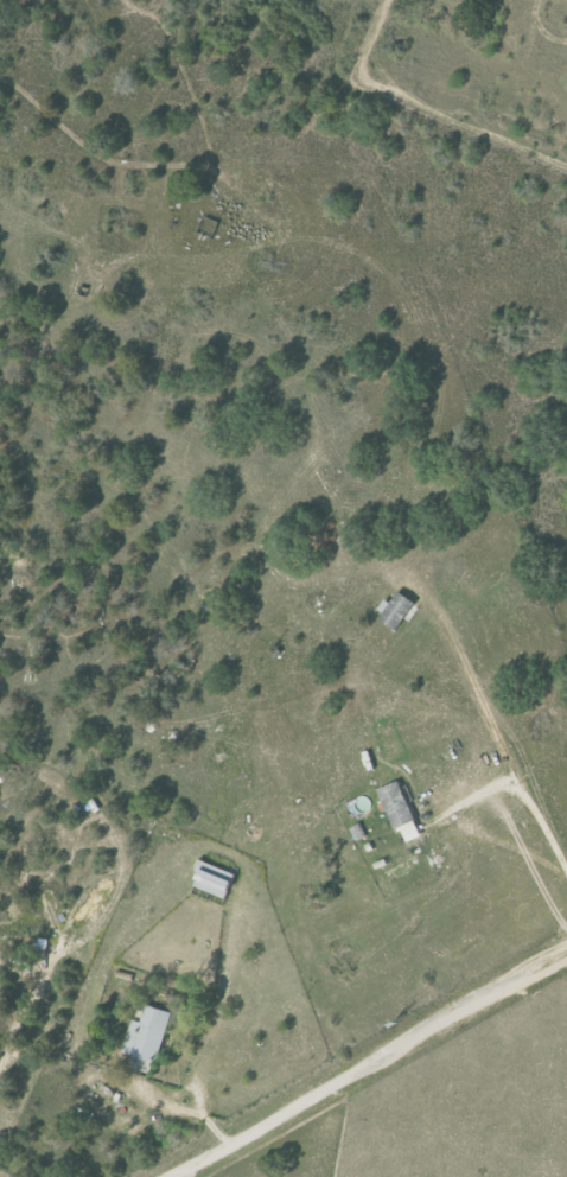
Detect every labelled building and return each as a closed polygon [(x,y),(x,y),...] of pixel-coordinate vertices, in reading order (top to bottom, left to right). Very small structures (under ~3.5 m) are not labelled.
[(381,615),(401,628),(419,602),(400,589),(381,615)] [(387,808),(396,830),(419,821),(402,781),(377,791),(384,810),(387,808)] [(239,874),(204,861),(195,887),(230,899),(239,874)] [(120,1051),(157,1062),(173,1012),(146,1004),(140,1022),(132,1019),(120,1051)]
